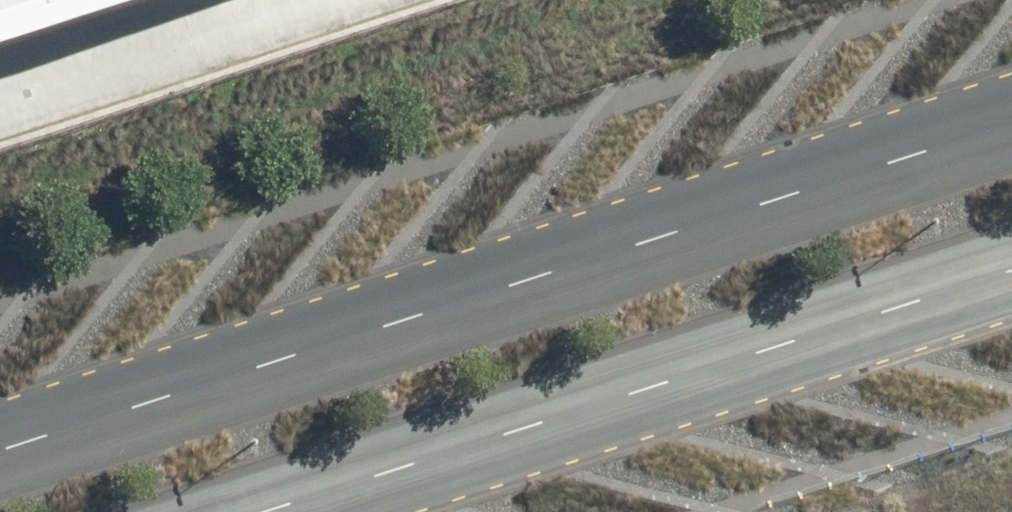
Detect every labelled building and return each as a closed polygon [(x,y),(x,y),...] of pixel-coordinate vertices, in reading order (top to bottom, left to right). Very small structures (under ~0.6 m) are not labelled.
[(49,0),(0,0),(0,16),(49,0)]
